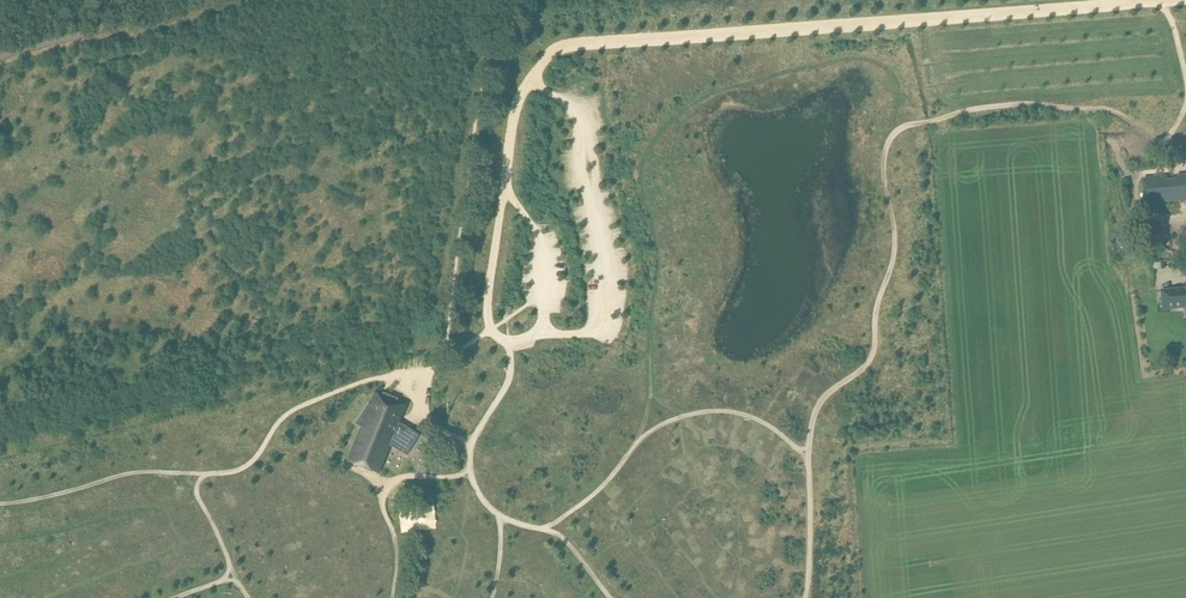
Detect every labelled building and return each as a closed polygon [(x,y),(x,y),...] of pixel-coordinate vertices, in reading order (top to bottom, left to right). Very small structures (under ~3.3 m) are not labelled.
[(1176,176),(1177,179),(1168,180),(1168,177),(1143,179),(1146,204),(1185,200),(1185,175),(1176,176)] [(1185,288),(1185,289),(1162,291),(1163,300),(1164,310),(1175,308),(1185,308),(1185,307),(1185,288)] [(397,421),(403,408),(395,405),(398,399),(382,393),(379,402),(374,400),(371,406),(368,403),(355,424),(363,428),(352,455),(380,466),(388,444),(423,465),(436,445),(397,421)] [(394,509),(394,529),(429,529),(428,508),(394,509)]
